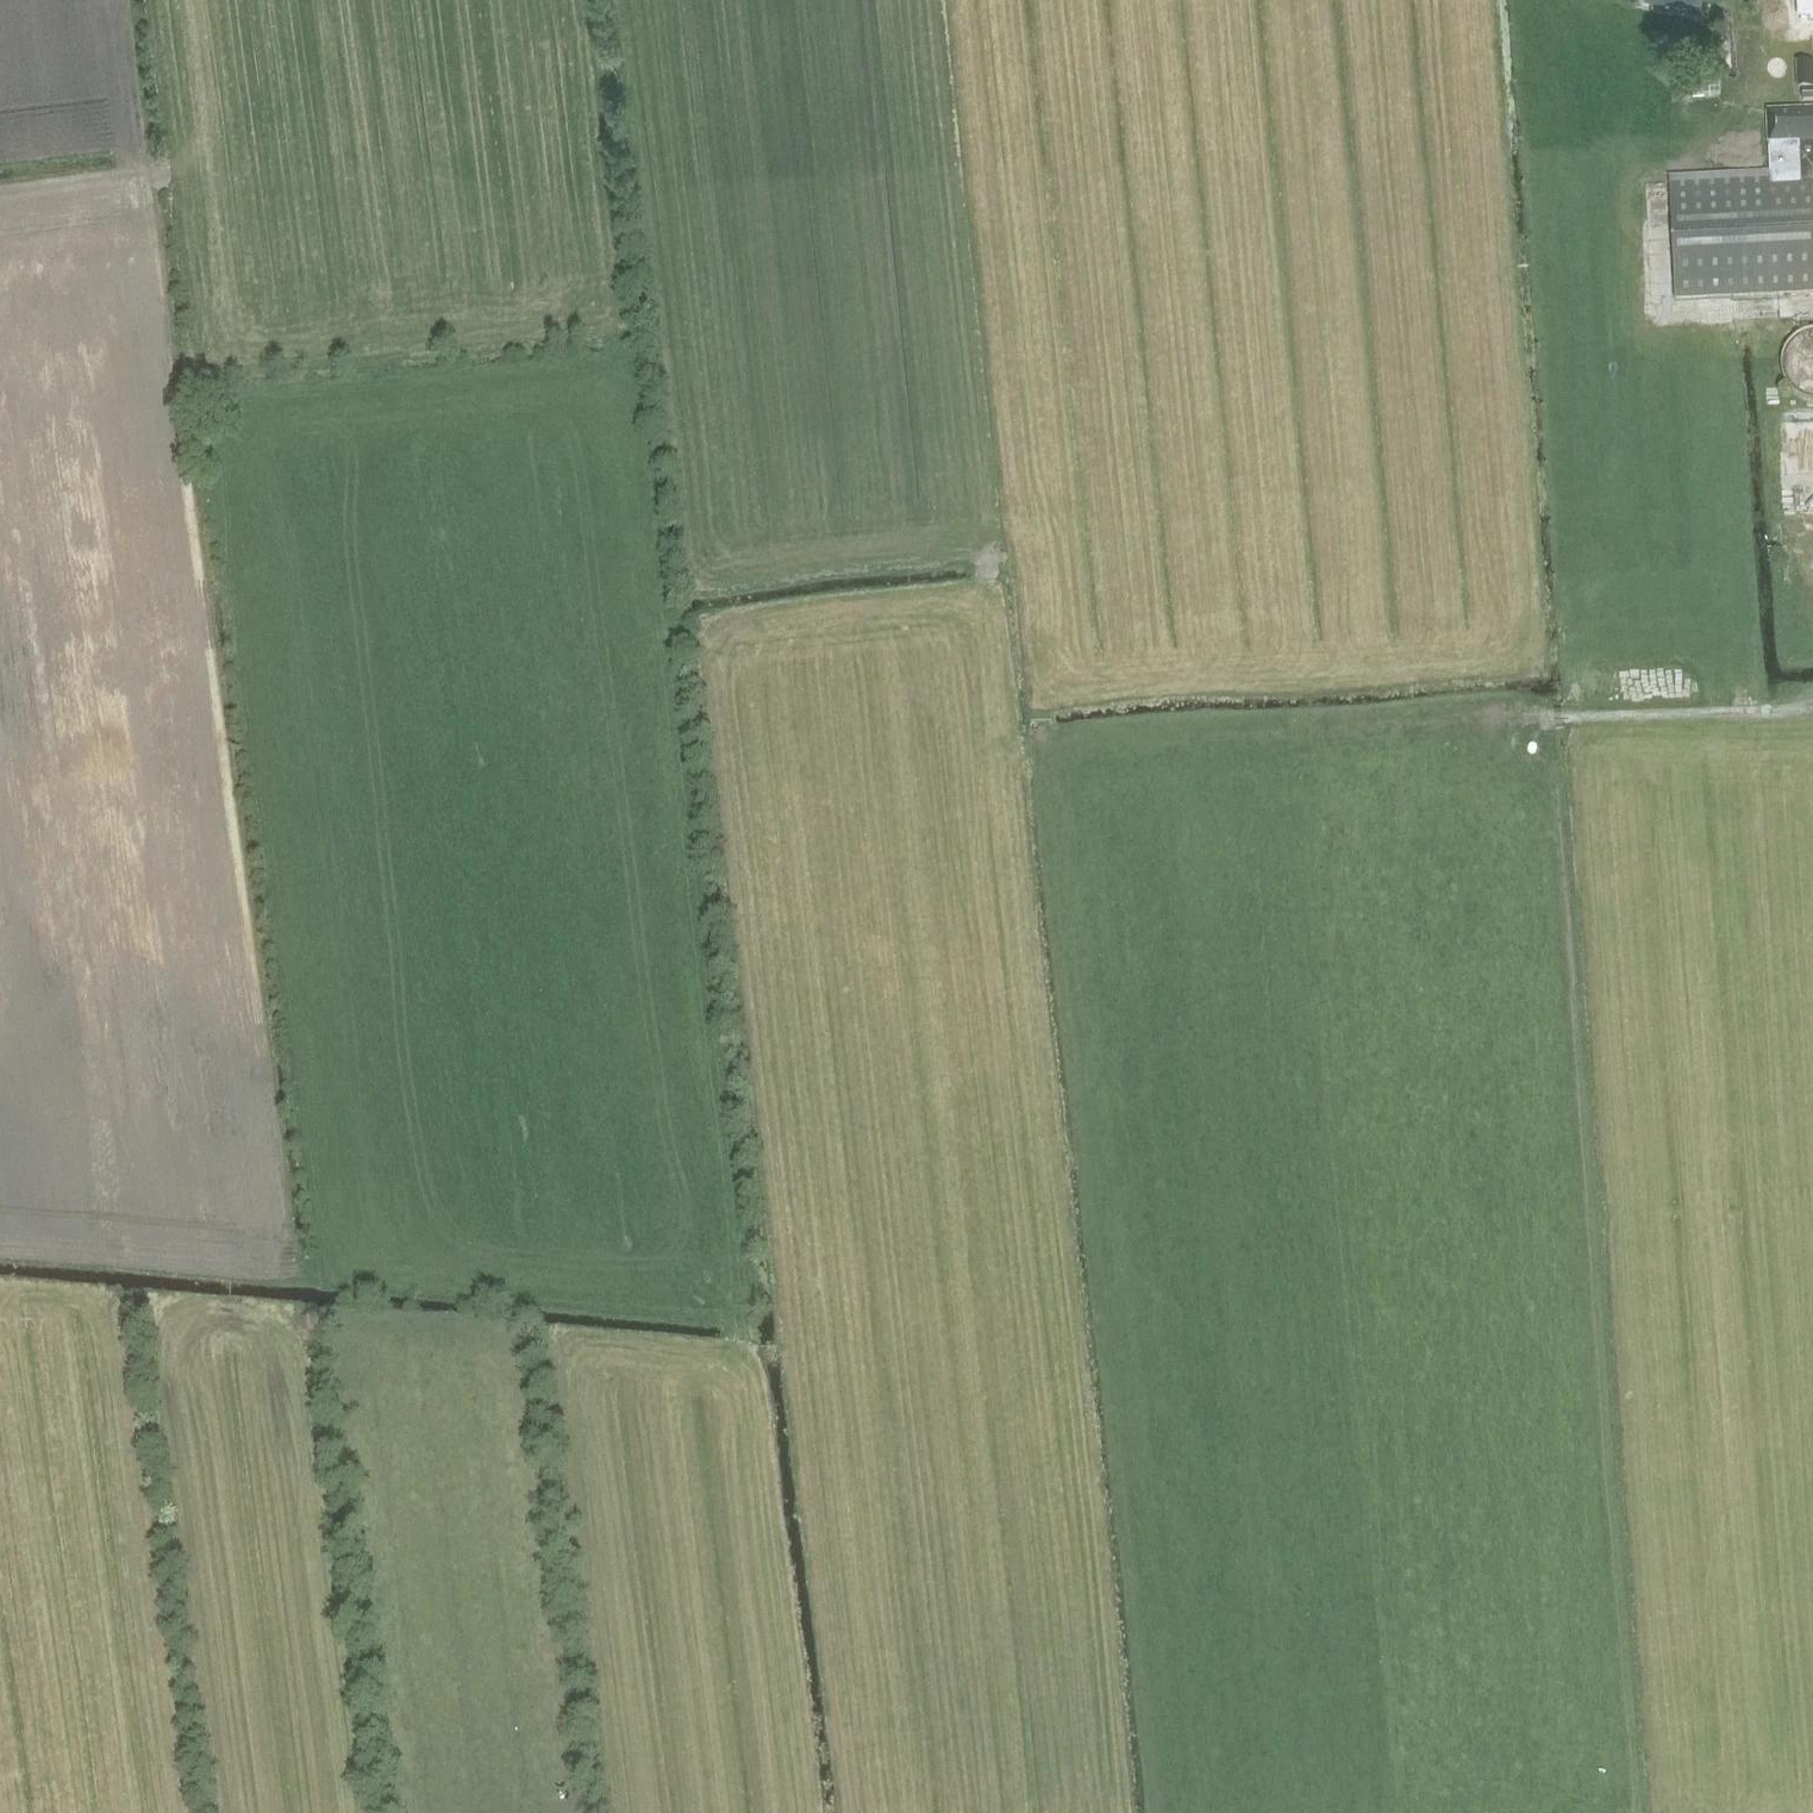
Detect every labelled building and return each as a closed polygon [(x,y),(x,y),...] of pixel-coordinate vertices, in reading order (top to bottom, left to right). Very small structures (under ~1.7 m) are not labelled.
[(1698,8),(1700,0),(1647,0),(1698,8)] [(1810,67),(1810,59),(1797,60),(1799,84),(1812,83),(1812,67),(1810,67)] [(1689,90),(1688,76),(1669,77),(1670,91),(1689,90)] [(1803,92),(1804,101),(1812,101),(1812,91),(1803,92)] [(1767,117),(1770,173),(1669,179),(1676,298),(1812,290),(1812,192),(1812,172),(1812,114),(1767,117)] [(1809,330),(1796,337),(1787,346),(1781,359),(1781,372),(1786,385),(1795,393),(1806,399),(1812,400),(1812,330),(1809,330)]
